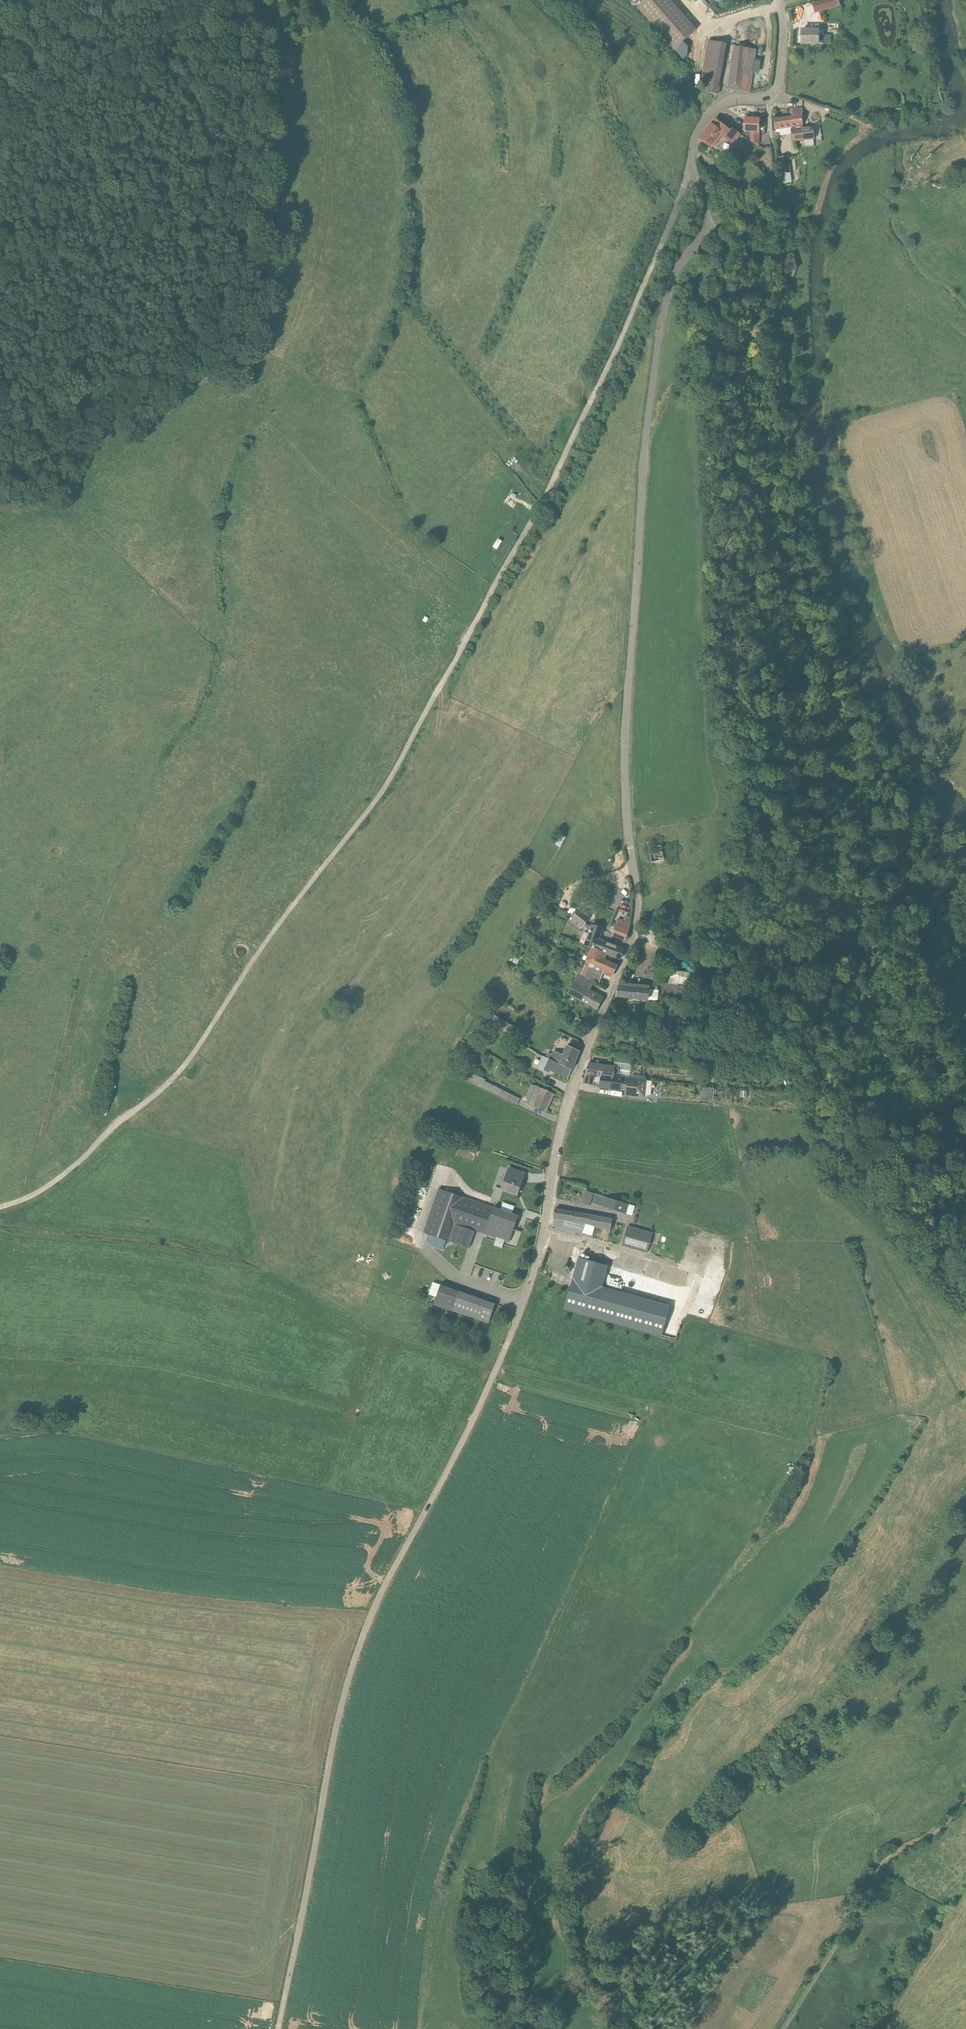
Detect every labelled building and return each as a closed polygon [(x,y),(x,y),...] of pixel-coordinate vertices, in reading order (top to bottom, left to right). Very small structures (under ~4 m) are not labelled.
[(667,42),(674,49),(696,29),(670,0),(646,0),(637,8),(667,42)] [(838,5),(837,0),(828,0),(813,4),(816,12),(838,5)] [(802,30),(802,44),(818,44),(832,43),(832,35),(817,35),(817,31),(802,30)] [(758,34),(748,33),(739,32),(736,49),(735,49),(729,89),(750,92),(758,34)] [(717,88),(727,44),(709,40),(701,83),(704,84),(703,91),(718,94),(719,88),(717,88)] [(774,120),(776,130),(791,127),(793,140),(814,137),(813,127),(802,129),(802,126),(802,109),(793,109),(789,109),(790,118),(774,120)] [(715,119),(711,125),(722,134),(722,135),(733,143),(740,134),(732,129),(731,131),(715,119)] [(743,136),(758,146),(760,119),(744,119),(743,136)] [(700,140),(708,146),(709,145),(711,147),(722,135),(722,134),(711,125),(700,140)] [(779,160),(781,174),(790,172),(788,158),(779,160)] [(794,255),(785,255),(785,273),(792,273),(796,269),(794,255)] [(660,840),(647,842),(652,863),(665,860),(660,840)] [(589,912),(582,907),(572,919),(583,928),(590,919),(586,916),(589,912)] [(567,913),(553,908),(550,913),(564,919),(567,913)] [(628,931),(630,924),(619,921),(614,936),(625,940),(628,931)] [(621,959),(624,950),(599,940),(603,929),(592,925),(589,933),(590,933),(587,940),(586,940),(584,946),(591,949),(591,947),(607,954),(621,959)] [(613,974),(617,967),(604,961),(607,954),(591,947),(591,949),(585,961),(586,962),(581,973),(599,982),(605,970),(613,974)] [(580,975),(583,969),(574,965),(571,970),(578,973),(578,974),(580,975)] [(597,1009),(602,998),(589,992),(594,982),(577,975),(568,995),(597,1009)] [(693,978),(692,978),(678,976),(676,1001),(690,1003),(693,978)] [(618,986),(616,997),(659,1000),(660,992),(618,986)] [(579,1051),(567,1046),(564,1056),(554,1052),(552,1056),(548,1054),(546,1059),(572,1070),(579,1052),(579,1051)] [(572,1070),(546,1059),(543,1057),(539,1066),(545,1068),(544,1070),(551,1073),(551,1071),(569,1078),(572,1070)] [(614,1067),(589,1064),(584,1083),(600,1087),(626,1091),(626,1096),(645,1098),(647,1080),(630,1078),(632,1065),(615,1062),(614,1067)] [(517,1105),(520,1099),(485,1081),(486,1080),(474,1074),(474,1075),(469,1072),(465,1079),(470,1082),(517,1105)] [(528,1105),(535,1107),(544,1112),(552,1093),(535,1085),(527,1103),(529,1104),(528,1105)] [(713,1101),(714,1089),(702,1087),(700,1099),(713,1101)] [(502,1190),(517,1195),(522,1180),(524,1173),(509,1169),(502,1190)] [(491,1207),(440,1189),(425,1233),(450,1241),(456,1223),(475,1230),(482,1233),(488,1216),(491,1207)] [(594,1194),(585,1191),(581,1202),(590,1205),(594,1194)] [(629,1205),(606,1197),(602,1207),(626,1214),(629,1205)] [(514,1229),(518,1216),(491,1207),(488,1216),(494,1218),(492,1222),(514,1229)] [(612,1220),(555,1209),(553,1218),(554,1218),(553,1225),(583,1234),(586,1224),(609,1230),(612,1220)] [(509,1242),(514,1229),(492,1222),(494,1218),(488,1216),(482,1233),(509,1242)] [(469,1247),(475,1230),(456,1223),(450,1241),(469,1247)] [(643,1239),(645,1231),(628,1227),(622,1245),(648,1253),(651,1241),(643,1239)] [(446,1241),(428,1235),(426,1241),(433,1248),(443,1251),(446,1241)] [(658,1338),(665,1317),(570,1284),(562,1305),(658,1338)] [(488,1324),(494,1306),(495,1304),(440,1285),(433,1304),(488,1324)]
